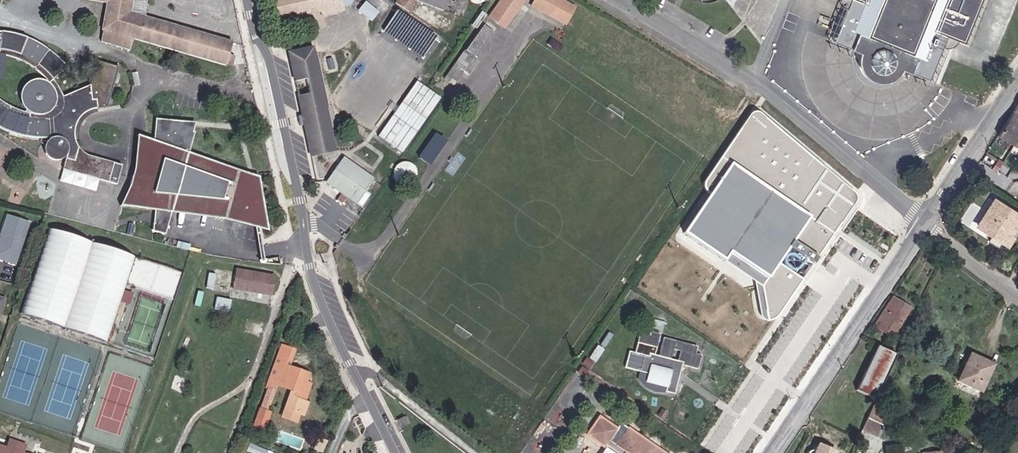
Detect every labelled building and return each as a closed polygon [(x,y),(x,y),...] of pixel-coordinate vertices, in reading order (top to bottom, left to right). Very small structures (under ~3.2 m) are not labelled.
[(130,17),(132,0),(110,0),(108,6),(103,33),(132,42),(140,39),(148,17),(130,17)] [(328,10),(326,0),(272,0),(276,20),(306,14),(310,29),(318,27),(317,22),(323,20),(322,12),(328,10)] [(328,10),(342,7),(341,1),(348,0),(326,0),(328,10)] [(408,11),(414,2),(412,0),(400,0),(398,5),(408,11)] [(510,26),(528,0),(502,0),(493,14),(510,26)] [(567,26),(576,10),(579,6),(569,0),(537,0),(533,6),(567,26)] [(850,1),(847,1),(832,38),(862,49),(870,53),(871,62),(882,65),(889,60),(898,63),(923,73),(937,39),(938,37),(936,36),(939,27),(954,31),(963,34),(971,13),(975,0),(850,0),(850,1)] [(226,64),(229,55),(233,43),(148,17),(140,39),(225,66),(226,64)] [(279,29),(290,26),(288,19),(277,22),(279,29)] [(469,54),(473,56),(490,32),(478,24),(461,49),(469,54)] [(948,39),(952,36),(954,31),(939,27),(936,36),(938,37),(937,39),(943,41),(948,39)] [(7,117),(0,133),(14,138),(24,142),(28,125),(42,127),(48,127),(50,142),(56,142),(60,143),(63,144),(66,148),(67,151),(67,154),(66,161),(62,173),(73,176),(80,158),(77,157),(78,152),(75,145),(73,142),(73,137),(74,132),(75,128),(76,125),(80,119),(83,117),(86,115),(91,113),(94,113),(106,112),(114,85),(92,78),(89,88),(64,100),(54,84),(68,74),(51,54),(39,69),(20,59),(26,41),(1,33),(0,39),(0,62),(6,62),(12,62),(18,64),(24,66),(32,70),(42,77),(32,76),(22,78),(18,79),(13,84),(8,91),(8,93),(7,97),(7,101),(9,106),(12,111),(15,115),(20,120),(12,115),(5,111),(0,106),(0,112),(7,117)] [(132,42),(103,33),(100,44),(128,54),(132,42)] [(311,152),(334,147),(315,48),(290,54),(311,152)] [(456,57),(464,62),(469,54),(461,49),(456,57)] [(883,73),(891,70),(898,63),(889,60),(882,65),(871,62),(870,53),(862,49),(861,56),(862,61),(865,66),(870,70),(874,73),(883,73)] [(226,64),(231,65),(234,56),(229,55),(226,64)] [(457,72),(463,76),(470,67),(464,62),(457,72)] [(92,78),(114,85),(119,71),(96,64),(92,78)] [(383,131),(404,147),(437,102),(416,88),(383,131)] [(760,107),(746,107),(696,179),(706,185),(677,226),(752,277),(756,317),(772,317),(789,292),(835,224),(849,202),(851,198),(853,191),(760,107)] [(1012,107),(999,129),(1017,141),(1017,111),(1012,107)] [(267,224),(259,176),(189,152),(195,132),(191,131),(170,124),(171,120),(155,118),(154,140),(137,135),(135,174),(133,175),(130,185),(133,186),(118,226),(158,222),(162,222),(159,234),(156,234),(155,243),(168,245),(173,210),(216,216),(217,213),(226,215),(226,218),(267,224)] [(195,132),(195,122),(171,120),(170,124),(191,131),(195,132)] [(417,158),(424,163),(441,139),(434,134),(417,158)] [(117,188),(122,170),(80,158),(73,176),(89,181),(117,188)] [(329,182),(357,202),(373,179),(345,159),(329,182)] [(1004,233),(1017,213),(993,196),(979,215),(1004,233)] [(32,221),(8,212),(0,235),(0,259),(16,265),(32,221)] [(1000,238),(1004,233),(979,215),(976,220),(1000,238)] [(21,318),(105,346),(133,260),(50,233),(21,318)] [(698,254),(747,286),(752,279),(703,248),(698,254)] [(230,289),(267,294),(270,276),(232,271),(230,289)] [(900,317),(896,314),(899,309),(905,313),(907,305),(905,303),(905,301),(893,292),(874,320),(880,324),(878,327),(884,331),(886,330),(890,333),(900,317)] [(215,297),(214,308),(230,309),(231,298),(215,297)] [(641,366),(647,368),(646,374),(667,379),(664,388),(676,390),(682,360),(697,363),(699,350),(695,349),(689,347),(690,340),(661,333),(656,353),(652,352),(657,327),(638,322),(632,347),(625,346),(622,362),(641,366)] [(853,384),(872,393),(893,348),(874,339),(853,384)] [(956,375),(980,388),(990,366),(976,359),(979,352),(969,348),(956,375)] [(277,359),(290,364),(293,356),(280,351),(277,359)] [(990,366),(993,360),(979,352),(976,359),(990,366)] [(281,368),(288,371),(290,364),(277,359),(273,370),(279,373),(281,368)] [(653,385),(664,388),(667,379),(646,374),(647,368),(641,366),(640,374),(642,378),(645,381),(653,385)] [(300,399),(304,387),(307,378),(288,371),(281,368),(279,373),(273,370),(266,389),(275,392),(289,398),(283,415),(301,422),(306,409),(302,407),(304,401),(300,399)] [(300,399),(304,401),(308,389),(304,387),(300,399)] [(266,396),(273,398),(275,392),(266,389),(264,395),(266,396)] [(264,415),(266,416),(273,398),(266,396),(259,414),(258,414),(252,432),(264,436),(270,421),(262,418),(264,415)] [(881,410),(867,403),(860,418),(874,425),(881,410)] [(626,422),(622,427),(598,410),(585,427),(601,439),(605,436),(621,449),(627,452),(669,452),(626,422)] [(872,428),(874,425),(860,418),(859,422),(872,428)] [(835,450),(818,441),(813,450),(809,448),(806,452),(833,452),(835,450)] [(269,449),(247,443),(244,452),(247,452),(268,452),(269,449)] [(23,449),(9,444),(7,451),(11,452),(21,452),(23,449)] [(899,449),(889,448),(890,444),(879,444),(879,450),(864,450),(864,452),(899,452),(899,449)]
